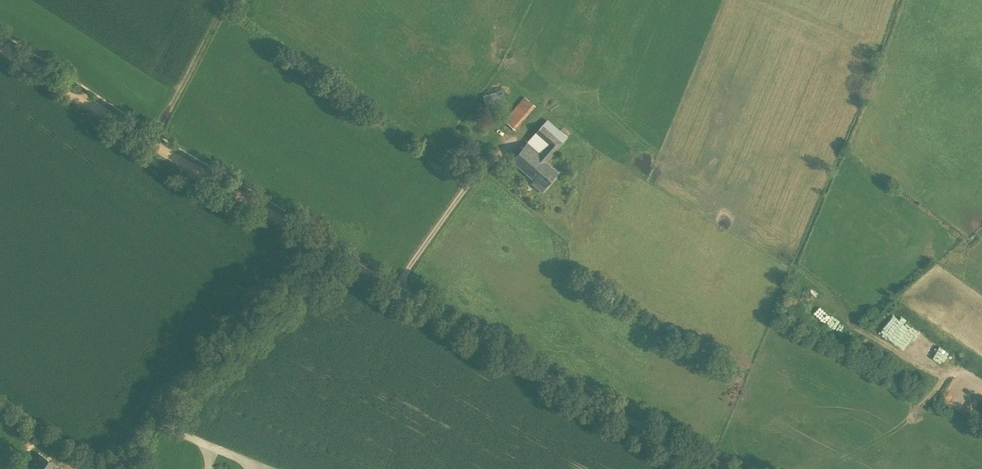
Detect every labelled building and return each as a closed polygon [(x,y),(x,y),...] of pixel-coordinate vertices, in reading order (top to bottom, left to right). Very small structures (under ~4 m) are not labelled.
[(482,95),(485,106),(505,100),(502,89),(482,95)] [(504,120),(514,130),(535,106),(524,97),(504,120)] [(546,163),(546,162),(567,137),(547,119),(511,160),(531,179),(534,180),(531,183),(541,191),(558,172),(546,163)] [(831,324),(840,314),(829,303),(820,314),(831,324)] [(686,347),(680,359),(691,365),(696,356),(690,352),(691,350),(686,347)] [(59,466),(37,452),(25,468),(63,468),(59,466)]
